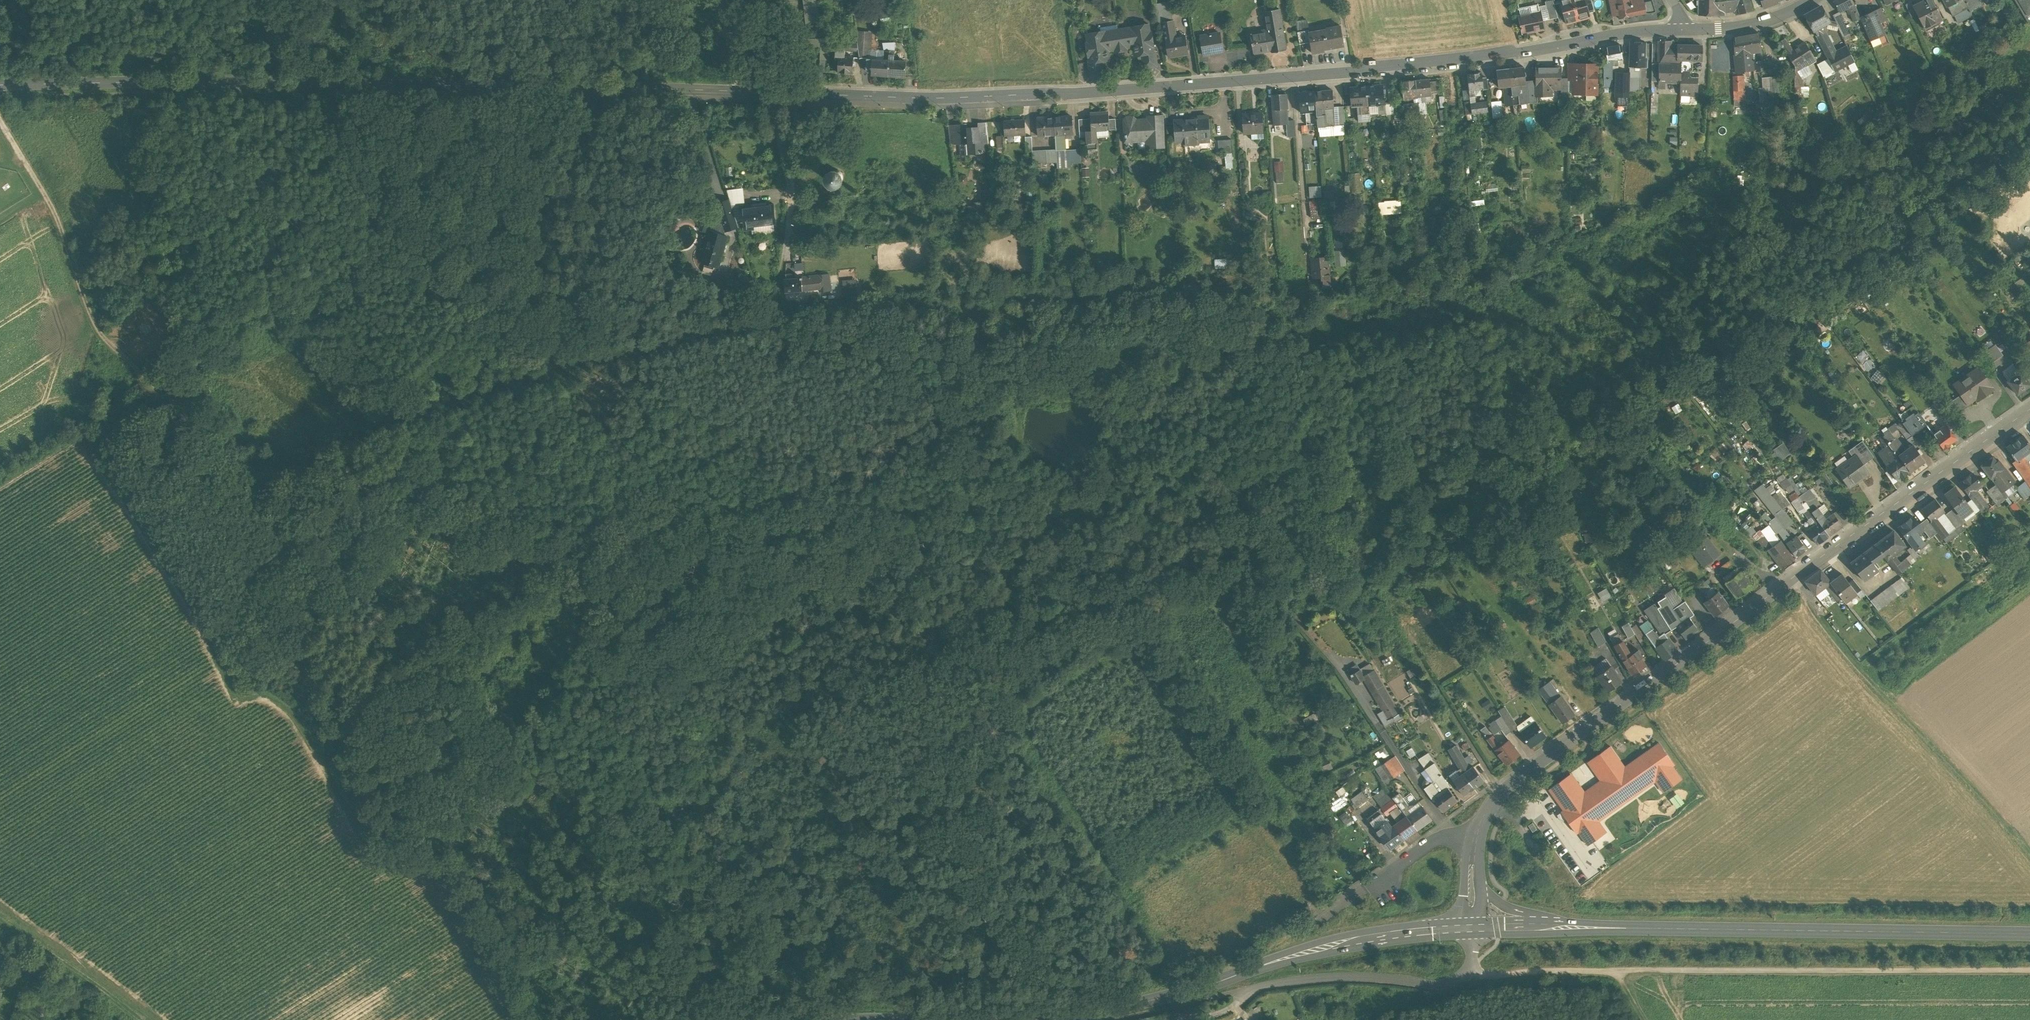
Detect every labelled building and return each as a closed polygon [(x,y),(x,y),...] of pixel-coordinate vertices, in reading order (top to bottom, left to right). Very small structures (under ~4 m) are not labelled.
[(1545,1),(1546,9),(1555,7),(1554,4),(1553,0),(1551,0),(1545,1)] [(1559,0),(1560,2),(1565,20),(1566,23),(1578,20),(1572,0),(1560,0),(1559,0)] [(1578,20),(1590,17),(1585,0),(1572,0),(1578,20)] [(1589,13),(1594,11),(1591,0),(1585,0),(1589,13)] [(1612,13),(1618,12),(1619,18),(1654,11),(1652,0),(1609,0),(1612,13)] [(1699,1),(1698,1),(1698,5),(1699,5),(1698,15),(1720,16),(1720,13),(1735,11),(1736,15),(1752,10),(1749,0),(1699,0),(1699,1)] [(1838,12),(1839,12),(1847,8),(1854,4),(1852,0),(1833,0),(1838,12)] [(1913,6),(1916,13),(1924,28),(1942,19),(1932,0),(1924,0),(1913,5),(1913,6)] [(1964,0),(1944,0),(1947,5),(1952,16),(1968,8),(1965,3),(1964,0)] [(1965,3),(1968,8),(1969,10),(1981,4),(1979,0),(1972,0),(1965,3)] [(2029,27),(2029,0),(2014,0),(2029,27)] [(1911,1),(1905,4),(1910,16),(1916,13),(1913,6),(1913,5),(1911,1)] [(1560,2),(1554,4),(1555,7),(1558,17),(1559,21),(1565,20),(1560,2)] [(1854,4),(1847,8),(1848,11),(1849,10),(1853,21),(1860,19),(1854,4)] [(1947,5),(1941,8),(1947,19),(1952,16),(1947,5)] [(1821,6),(1805,15),(1813,30),(1824,24),(1829,21),(1821,6)] [(1529,7),(1519,9),(1521,16),(1530,14),(1529,7)] [(1546,9),(1539,11),(1539,12),(1541,21),(1558,17),(1555,7),(1546,9)] [(1880,7),(1874,10),(1875,12),(1876,12),(1880,23),(1886,20),(1880,7)] [(1279,9),(1264,11),(1268,30),(1250,33),(1253,54),(1271,51),(1272,53),(1280,51),(1279,47),(1286,46),(1279,9)] [(1521,16),(1519,16),(1522,27),(1520,27),(1521,29),(1522,28),(1523,33),(1543,29),(1541,21),(1539,12),(1530,14),(1521,16)] [(1838,12),(1832,15),(1837,26),(1844,23),(1839,12),(1838,12)] [(1875,12),(1860,19),(1870,41),(1878,37),(1885,34),(1880,23),(1876,12),(1875,12)] [(1162,22),(1163,28),(1174,27),(1173,20),(1162,22)] [(1306,20),(1295,22),(1297,32),(1308,30),(1306,20)] [(1837,26),(1842,36),(1848,32),(1844,23),(1837,26)] [(1813,30),(1819,42),(1827,37),(1823,31),(1827,29),(1824,24),(1813,30)] [(1117,25),(1100,27),(1101,32),(1102,36),(1108,35),(1108,34),(1118,33),(1117,25)] [(1146,25),(1134,27),(1134,31),(1128,32),(1128,31),(1118,33),(1121,50),(1127,49),(1127,48),(1134,47),(1135,55),(1142,54),(1152,52),(1152,51),(1151,46),(1153,45),(1151,33),(1148,33),(1146,25)] [(1309,33),(1308,33),(1310,42),(1312,53),(1324,51),(1323,49),(1344,45),(1340,26),(1326,28),(1327,30),(1309,33)] [(1174,27),(1163,28),(1164,40),(1166,40),(1166,39),(1176,38),(1174,27)] [(856,30),(857,42),(859,51),(860,59),(867,59),(867,58),(870,58),(871,32),(856,30)] [(1308,30),(1297,32),(1300,44),(1310,42),(1308,33),(1309,33),(1308,30)] [(1101,32),(1089,34),(1090,43),(1087,43),(1089,56),(1091,55),(1092,61),(1092,62),(1102,60),(1109,59),(1108,51),(1114,50),(1114,51),(1121,50),(1118,33),(1108,34),(1108,35),(1102,36),(1101,32)] [(1759,32),(1749,34),(1751,53),(1754,52),(1754,56),(1762,55),(1759,32)] [(1220,33),(1200,36),(1203,55),(1223,52),(1220,33)] [(1749,34),(1733,37),(1734,54),(1735,54),(1751,53),(1749,34)] [(1176,38),(1166,39),(1166,40),(1166,44),(1163,45),(1164,51),(1167,50),(1168,56),(1187,53),(1185,36),(1176,38)] [(1835,53),(1827,37),(1819,42),(1827,57),(1835,53)] [(1878,37),(1870,41),(1873,48),(1882,44),(1878,37)] [(1804,42),(1792,49),(1784,38),(1778,42),(1787,54),(1795,66),(1803,61),(1812,55),(1813,55),(1804,42)] [(845,41),(837,41),(835,56),(834,60),(838,60),(839,56),(842,56),(843,50),(845,50),(845,41)] [(1670,41),(1659,41),(1658,81),(1680,81),(1681,71),(1681,59),(1677,59),(1677,45),(1670,45),(1670,41)] [(890,50),(894,51),(894,42),(883,43),(884,51),(890,50)] [(1646,42),(1630,42),(1629,66),(1640,67),(1647,67),(1647,58),(1645,58),(1646,42)] [(1621,45),(1605,47),(1606,58),(1607,61),(1616,59),(1623,58),(1621,45)] [(1702,45),(1677,45),(1677,59),(1681,59),(1692,60),(1701,60),(1702,45)] [(1847,46),(1835,53),(1827,57),(1834,71),(1854,60),(1847,46)] [(1152,52),(1142,54),(1144,68),(1157,66),(1155,51),(1152,51),(1152,52)] [(1751,53),(1735,54),(1736,72),(1754,69),(1751,53)] [(1762,55),(1754,56),(1756,71),(1764,70),(1764,69),(1762,55)] [(1812,55),(1803,61),(1806,66),(1815,59),(1812,55)] [(842,56),(839,56),(838,60),(838,72),(852,73),(853,57),(842,56)] [(884,60),(872,59),(870,58),(867,58),(867,59),(866,69),(872,69),(872,75),(889,76),(889,60),(884,60)] [(1616,59),(1607,61),(1607,63),(1604,63),(1604,78),(1612,78),(1612,65),(1616,65),(1616,59)] [(1692,60),(1681,59),(1681,71),(1689,71),(1692,71),(1692,60)] [(893,60),(889,60),(889,76),(905,77),(906,61),(893,60)] [(1102,60),(1092,62),(1092,61),(1088,62),(1091,77),(1104,75),(1102,60)] [(1809,64),(1812,70),(1818,68),(1815,62),(1809,64)] [(1575,65),(1567,65),(1567,80),(1575,80),(1575,65)] [(1597,65),(1575,65),(1575,80),(1575,92),(1596,93),(1597,65)] [(1524,66),(1509,68),(1511,85),(1517,84),(1526,83),(1525,81),(1524,66)] [(1640,67),(1629,66),(1629,74),(1628,90),(1629,90),(1639,90),(1640,67)] [(1561,78),(1561,67),(1535,67),(1536,80),(1537,80),(1537,95),(1548,95),(1548,87),(1557,86),(1558,86),(1560,86),(1561,86),(1561,78)] [(1509,68),(1496,70),(1498,87),(1504,86),(1511,85),(1509,68)] [(1689,71),(1681,71),(1680,81),(1680,94),(1696,95),(1697,81),(1689,81),(1689,71)] [(1481,72),(1467,74),(1469,93),(1472,93),(1472,90),(1482,88),(1482,89),(1488,89),(1487,78),(1482,79),(1481,72)] [(1629,74),(1620,74),(1619,95),(1627,95),(1627,89),(1628,90),(1629,74)] [(1802,74),(1794,74),(1794,94),(1800,94),(1801,86),(1802,86),(1802,74)] [(1744,75),(1733,76),(1733,91),(1742,90),(1742,82),(1744,82),(1744,75)] [(1777,75),(1762,77),(1763,91),(1762,91),(1763,93),(1759,94),(1759,100),(1772,99),(1771,91),(1778,91),(1777,75)] [(1429,79),(1416,81),(1418,96),(1422,96),(1426,95),(1431,94),(1429,79)] [(1526,83),(1517,84),(1519,104),(1537,102),(1537,95),(1537,80),(1536,80),(1525,81),(1526,83)] [(2002,85),(1997,80),(1989,87),(1995,93),(2002,85)] [(1418,96),(1416,81),(1402,82),(1404,98),(1412,97),(1418,96)] [(1517,84),(1511,85),(1513,105),(1519,104),(1517,84)] [(1511,85),(1504,86),(1506,105),(1513,105),(1511,85)] [(1383,86),(1368,87),(1369,104),(1385,103),(1385,96),(1384,97),(1383,86)] [(1557,86),(1548,87),(1548,95),(1537,95),(1537,102),(1558,101),(1558,95),(1558,86),(1557,86)] [(1368,87),(1351,88),(1352,105),(1357,105),(1369,104),(1368,87)] [(1332,90),(1315,91),(1316,109),(1325,108),(1334,107),(1332,90)] [(1742,90),(1733,91),(1734,99),(1742,98),(1742,90)] [(1315,91),(1298,93),(1300,112),(1305,112),(1309,112),(1308,110),(1316,109),(1315,91)] [(1286,94),(1272,95),(1273,109),(1285,108),(1287,108),(1286,94)] [(1422,96),(1418,96),(1418,102),(1420,113),(1427,113),(1426,102),(1423,102),(1422,96)] [(1420,113),(1418,102),(1404,104),(1404,105),(1403,105),(1403,113),(1405,113),(1405,115),(1420,113)] [(1487,102),(1470,104),(1471,113),(1488,111),(1487,102)] [(1369,104),(1357,105),(1358,114),(1370,113),(1369,104)] [(1501,104),(1492,105),(1493,117),(1502,116),(1501,104)] [(1334,107),(1325,108),(1326,126),(1335,125),(1334,107)] [(1273,109),(1274,124),(1286,123),(1285,108),(1273,109)] [(1325,108),(1316,109),(1317,123),(1317,127),(1326,126),(1325,108)] [(1316,109),(1308,110),(1309,112),(1305,112),(1306,124),(1317,123),(1316,109)] [(1099,114),(1090,115),(1091,118),(1091,130),(1087,131),(1087,143),(1097,142),(1096,130),(1109,129),(1109,119),(1108,113),(1107,113),(1107,111),(1099,112),(1099,114)] [(1262,112),(1242,114),(1244,133),(1251,133),(1263,132),(1262,112)] [(1045,116),(1037,117),(1038,136),(1045,135),(1045,138),(1048,138),(1048,135),(1056,134),(1055,117),(1045,118),(1045,116)] [(1071,116),(1055,117),(1056,134),(1064,133),(1066,133),(1072,133),(1073,133),(1071,116)] [(1149,120),(1135,120),(1135,119),(1133,118),(1127,118),(1125,120),(1126,134),(1125,134),(1125,137),(1126,137),(1126,144),(1127,144),(1127,140),(1139,140),(1139,138),(1147,138),(1147,147),(1163,146),(1161,116),(1148,117),(1149,120)] [(1198,119),(1174,121),(1176,141),(1184,141),(1184,145),(1199,144),(1198,142),(1209,141),(1209,138),(1212,138),(1211,118),(1208,119),(1208,116),(1198,117),(1198,119)] [(1091,118),(1079,119),(1079,131),(1087,131),(1091,130),(1091,118)] [(1025,119),(1004,120),(1005,135),(1026,134),(1025,119)] [(981,141),(968,142),(969,152),(981,151),(981,152),(983,152),(983,151),(990,151),(987,123),(979,124),(979,128),(980,128),(981,141)] [(979,128),(967,129),(966,124),(962,124),(962,126),(963,142),(968,142),(981,141),(980,128),(979,128)] [(962,126),(949,127),(951,143),(960,142),(963,142),(962,126)] [(1064,133),(1056,134),(1056,149),(1065,149),(1064,133)] [(1232,139),(1218,140),(1219,153),(1233,152),(1232,139)] [(968,142),(963,142),(960,142),(962,159),(969,159),(969,152),(968,142)] [(1081,148),(1070,149),(1071,161),(1081,161),(1081,148)] [(1046,149),(1032,150),(1034,168),(1041,167),(1041,162),(1047,162),(1047,160),(1046,149)] [(1056,150),(1046,149),(1047,160),(1057,160),(1056,150)] [(1064,149),(1056,150),(1057,160),(1058,167),(1071,167),(1071,161),(1070,149),(1064,150),(1064,149)] [(1283,160),(1275,160),(1276,182),(1284,181),(1283,160)] [(843,180),(843,177),(843,174),(841,171),(838,170),(835,169),(832,170),(829,171),(828,174),(827,177),(828,180),(829,183),(832,185),(835,185),(838,185),(841,183),(843,180)] [(1352,191),(1361,191),(1360,171),(1351,172),(1352,191)] [(1317,182),(1309,182),(1310,194),(1318,193),(1317,182)] [(743,188),(727,190),(730,199),(731,205),(744,203),(743,188)] [(731,205),(730,199),(717,203),(726,231),(739,228),(731,205)] [(1401,199),(1384,199),(1385,213),(1402,212),(1401,199)] [(751,205),(741,206),(742,221),(744,220),(746,230),(754,229),(753,226),(751,208),(751,205)] [(751,208),(753,226),(773,223),(775,223),(773,205),(751,208)] [(773,223),(753,226),(754,229),(754,233),(774,231),(773,223)] [(723,228),(713,225),(711,231),(721,234),(723,228)] [(721,234),(711,231),(704,256),(703,256),(701,262),(719,268),(721,261),(720,261),(727,236),(721,234)] [(1343,247),(1333,248),(1335,261),(1344,260),(1343,247)] [(2024,255),(2014,263),(2018,267),(2027,259),(2024,255)] [(1327,258),(1312,259),(1314,276),(1328,275),(1327,268),(1328,268),(1327,258)] [(2011,266),(2006,270),(2011,275),(2016,271),(2011,266)] [(2003,270),(1995,276),(1999,282),(2007,276),(2003,270)] [(828,274),(802,277),(803,279),(802,279),(803,290),(820,288),(820,291),(831,290),(830,275),(828,275),(828,274)] [(787,278),(785,278),(786,291),(803,290),(802,279),(803,279),(802,277),(796,277),(787,278)] [(1990,277),(1979,283),(1985,295),(1996,290),(1990,277)] [(856,282),(844,283),(844,290),(856,289),(856,282)] [(1995,345),(1980,355),(1988,366),(2003,355),(1995,345)] [(1978,368),(1969,375),(1971,378),(1957,389),(1961,395),(1968,404),(1969,403),(1981,394),(1983,396),(1993,389),(1978,368)] [(2014,372),(2016,375),(2007,381),(2017,394),(2029,385),(2029,384),(2026,379),(2029,377),(2025,372),(2023,374),(2021,371),(2021,372),(2019,369),(2014,372)] [(1961,395),(1949,403),(1958,415),(1970,406),(1969,403),(1968,404),(1961,395)] [(1906,411),(1900,416),(1903,420),(1910,416),(1906,411)] [(1903,420),(1900,422),(1911,436),(1926,426),(1916,412),(1910,416),(1903,420)] [(1935,429),(1932,424),(1927,428),(1933,436),(1936,433),(1934,430),(1935,429)] [(1936,433),(1933,436),(1941,447),(1943,450),(1956,441),(1946,427),(1936,433)] [(1894,439),(1888,430),(1881,435),(1882,436),(1897,457),(1898,456),(1905,451),(1896,438),(1894,439)] [(1886,465),(1897,457),(1882,436),(1879,439),(1885,448),(1877,453),(1886,465)] [(1941,447),(1933,436),(1927,441),(1935,451),(1941,447)] [(2006,447),(2016,461),(2023,456),(2029,451),(2029,446),(2023,436),(2006,447)] [(1872,457),(1861,441),(1846,451),(1852,460),(1855,458),(1860,465),(1872,457)] [(1774,450),(1780,459),(1789,453),(1783,444),(1774,450)] [(1913,446),(1905,451),(1898,456),(1910,472),(1925,461),(1913,446)] [(1897,457),(1886,465),(1897,481),(1910,472),(1898,456),(1897,457)] [(2023,456),(2016,461),(2013,462),(2026,481),(2029,487),(2029,465),(2023,456)] [(1997,463),(1993,457),(1982,465),(1996,485),(2001,492),(2002,491),(2012,483),(2009,479),(2011,477),(1999,461),(1997,463)] [(1860,465),(1855,458),(1852,460),(1847,463),(1846,461),(1834,469),(1846,486),(1866,473),(1860,465)] [(1973,473),(1960,483),(1979,508),(1980,508),(1986,503),(1975,490),(1982,485),(1973,473)] [(2016,489),(2018,490),(2017,491),(2022,498),(2023,497),(2024,499),(2029,495),(2029,487),(2026,481),(2016,489)] [(1793,523),(1782,509),(1772,495),(1762,483),(1755,489),(1778,516),(1776,518),(1783,528),(1784,529),(1793,523)] [(1996,485),(1987,491),(1998,505),(2007,498),(2002,491),(2001,492),(1996,485)] [(1962,498),(1955,487),(1945,494),(1955,507),(1962,517),(1963,517),(1971,510),(1962,498)] [(1809,489),(1800,495),(1807,505),(1815,516),(1820,512),(1817,508),(1821,506),(1809,489)] [(1780,490),(1772,495),(1782,509),(1789,503),(1780,490)] [(1803,512),(1815,529),(1821,525),(1815,516),(1807,505),(1800,495),(1791,501),(1800,514),(1803,512)] [(1972,509),(1963,497),(1962,498),(1971,510),(1972,509)] [(1936,500),(1922,510),(1931,522),(1936,518),(1943,513),(1945,512),(1936,500)] [(1986,503),(1980,508),(1984,513),(1990,508),(1986,503)] [(1962,517),(1955,507),(1950,511),(1961,525),(1966,521),(1963,517),(1962,517)] [(1961,525),(1950,511),(1944,515),(1955,529),(1961,525)] [(1827,521),(1820,512),(1815,516),(1821,525),(1827,521)] [(1944,515),(1943,513),(1936,518),(1948,534),(1954,530),(1955,529),(1944,515)] [(1769,522),(1762,514),(1759,516),(1767,525),(1768,524),(1767,523),(1769,522)] [(1827,521),(1821,525),(1830,538),(1845,528),(1836,515),(1827,521)] [(1913,516),(1898,527),(1908,540),(1915,536),(1923,530),(1919,524),(1913,516)] [(1769,522),(1767,523),(1768,524),(1775,534),(1777,533),(1783,528),(1776,518),(1776,517),(1769,522)] [(1948,534),(1936,518),(1931,522),(1930,522),(1942,539),(1948,534)] [(1927,519),(1919,524),(1923,530),(1930,538),(1937,533),(1927,519)] [(1703,530),(1706,526),(1699,520),(1696,524),(1703,530)] [(1830,538),(1821,525),(1815,529),(1809,533),(1818,546),(1830,538)] [(1955,529),(1954,530),(1957,535),(1965,529),(1961,525),(1955,529)] [(1784,529),(1783,528),(1777,533),(1787,546),(1798,539),(1797,537),(1792,540),(1784,529)] [(1948,534),(1942,539),(1946,543),(1957,535),(1954,530),(1948,534)] [(1894,531),(1877,544),(1885,554),(1888,558),(1893,554),(1905,546),(1894,531)] [(1763,535),(1757,539),(1762,547),(1764,545),(1767,543),(1768,542),(1765,538),(1763,535)] [(1922,545),(1915,536),(1908,540),(1912,546),(1915,550),(1916,550),(1922,545)] [(1719,553),(1707,537),(1695,546),(1709,565),(1713,562),(1711,559),(1719,553)] [(1798,539),(1787,546),(1795,558),(1805,551),(1798,539)] [(1922,545),(1916,550),(1919,554),(1923,551),(1925,554),(1932,548),(1927,541),(1922,545)] [(1771,548),(1768,550),(1781,567),(1792,559),(1779,542),(1771,548)] [(1877,544),(1851,563),(1864,581),(1879,570),(1874,563),(1885,554),(1877,544)] [(1915,550),(1912,546),(1907,550),(1911,555),(1916,561),(1921,557),(1919,554),(1916,550),(1915,550)] [(1900,563),(1893,554),(1888,558),(1899,574),(1905,570),(1900,563)] [(1916,561),(1911,555),(1906,559),(1911,565),(1916,561)] [(1731,558),(1719,567),(1721,569),(1721,568),(1725,572),(1735,564),(1731,558)] [(1911,565),(1906,559),(1900,563),(1905,570),(1911,565)] [(1736,566),(1723,576),(1727,581),(1727,582),(1737,595),(1742,592),(1742,593),(1744,593),(1747,591),(1747,589),(1746,588),(1751,585),(1741,571),(1740,571),(1736,566)] [(1831,582),(1820,569),(1805,581),(1815,594),(1826,586),(1831,582)] [(1849,583),(1842,574),(1831,582),(1839,593),(1838,593),(1841,598),(1845,603),(1858,594),(1849,583)] [(1902,578),(1870,601),(1878,611),(1909,588),(1902,578)] [(1862,590),(1853,579),(1849,583),(1858,594),(1862,590)] [(1839,593),(1831,582),(1826,586),(1837,601),(1841,598),(1838,593),(1839,593)] [(1713,586),(1703,593),(1708,598),(1717,592),(1713,586)] [(1606,587),(1598,592),(1604,601),(1612,596),(1606,587)] [(1729,604),(1719,590),(1717,592),(1708,598),(1705,600),(1715,614),(1729,604)] [(1667,597),(1660,601),(1662,605),(1669,601),(1667,597)] [(1839,608),(1832,598),(1823,604),(1830,614),(1839,608)] [(1662,605),(1658,608),(1665,619),(1671,630),(1678,626),(1677,625),(1681,623),(1680,621),(1673,609),(1674,609),(1669,601),(1662,605)] [(1686,601),(1677,607),(1685,618),(1680,621),(1681,623),(1677,625),(1678,626),(1686,639),(1699,630),(1691,618),(1695,615),(1686,601)] [(1656,603),(1645,609),(1656,625),(1665,619),(1658,608),(1656,603)] [(1685,618),(1677,607),(1674,609),(1673,609),(1680,621),(1685,618)] [(1665,619),(1656,625),(1662,634),(1664,632),(1665,634),(1671,630),(1665,619)] [(1648,620),(1640,627),(1645,634),(1653,627),(1648,620)] [(1630,623),(1629,621),(1622,625),(1629,636),(1636,632),(1635,632),(1632,627),(1630,623)] [(1634,626),(1632,627),(1635,632),(1641,629),(1638,624),(1634,626)] [(1620,625),(1616,627),(1624,640),(1628,638),(1620,625)] [(1607,641),(1599,627),(1591,632),(1599,647),(1607,641)] [(1653,627),(1645,634),(1655,648),(1668,639),(1665,634),(1664,632),(1662,634),(1659,636),(1656,632),(1657,631),(1656,630),(1655,630),(1653,627)] [(1641,629),(1635,632),(1636,632),(1641,641),(1646,638),(1641,629)] [(1619,633),(1610,638),(1633,674),(1645,666),(1641,659),(1643,658),(1638,650),(1630,655),(1626,649),(1628,648),(1619,633)] [(1668,639),(1655,648),(1665,661),(1677,651),(1668,639)] [(1594,667),(1599,675),(1613,665),(1607,657),(1594,667)] [(1375,669),(1372,663),(1363,668),(1362,668),(1366,675),(1375,669)] [(1420,665),(1408,671),(1413,679),(1424,673),(1420,665)] [(1599,675),(1598,676),(1609,691),(1624,680),(1613,665),(1599,675)] [(1362,668),(1353,673),(1359,683),(1367,678),(1365,675),(1366,675),(1362,668)] [(1402,713),(1386,685),(1385,686),(1375,669),(1366,675),(1365,675),(1367,678),(1375,692),(1374,692),(1385,710),(1390,720),(1395,717),(1402,713)] [(1562,696),(1552,681),(1541,688),(1551,703),(1562,696)] [(1562,696),(1551,703),(1555,709),(1566,701),(1563,696),(1562,696)] [(1566,701),(1555,709),(1564,723),(1576,715),(1566,701)] [(1498,711),(1501,716),(1511,731),(1514,734),(1519,731),(1521,733),(1517,726),(1504,707),(1498,711)] [(1395,717),(1390,720),(1385,710),(1379,713),(1387,726),(1397,720),(1395,717)] [(1511,731),(1501,716),(1495,721),(1502,730),(1506,735),(1511,731)] [(1531,716),(1517,726),(1521,733),(1536,723),(1531,716)] [(1502,730),(1495,721),(1491,724),(1494,727),(1491,729),(1495,735),(1502,730)] [(1521,733),(1530,747),(1545,737),(1536,723),(1521,733)] [(1510,740),(1501,746),(1493,735),(1488,739),(1506,765),(1520,755),(1510,740)] [(1561,812),(1576,834),(1578,832),(1588,846),(1605,834),(1595,821),(1656,778),(1665,791),(1682,779),(1673,766),(1675,765),(1659,743),(1625,767),(1610,746),(1589,761),(1604,781),(1584,795),(1569,775),(1549,789),(1563,810),(1561,812)] [(1457,744),(1449,749),(1453,756),(1461,752),(1457,744)] [(1470,768),(1461,752),(1453,756),(1460,768),(1463,773),(1464,773),(1470,768)] [(1429,753),(1419,760),(1426,769),(1435,763),(1429,753)] [(1403,770),(1395,757),(1376,768),(1385,782),(1403,770)] [(1443,775),(1435,763),(1426,769),(1434,781),(1424,788),(1432,800),(1432,799),(1433,800),(1434,798),(1448,788),(1451,787),(1443,775)] [(1470,768),(1464,773),(1474,788),(1484,781),(1474,766),(1470,768)] [(1460,775),(1453,781),(1464,796),(1474,788),(1464,773),(1463,773),(1460,775)] [(1394,798),(1385,787),(1373,796),(1381,807),(1394,798)] [(1448,788),(1434,798),(1443,811),(1457,801),(1448,788)] [(1361,791),(1352,798),(1358,806),(1367,799),(1361,791)] [(1381,807),(1381,808),(1387,815),(1399,805),(1394,798),(1381,807)] [(1422,805),(1407,816),(1418,830),(1432,819),(1422,805)] [(1407,816),(1401,807),(1398,809),(1404,817),(1407,816)] [(1379,809),(1367,818),(1375,829),(1386,820),(1379,809)] [(1404,817),(1393,825),(1404,839),(1418,830),(1407,816),(1404,817)] [(1386,820),(1375,829),(1380,835),(1391,827),(1386,820)] [(1537,829),(1533,823),(1528,825),(1533,832),(1537,829)] [(1391,827),(1380,835),(1390,849),(1404,839),(1393,825),(1391,827)] [(1309,907),(1300,910),(1303,918),(1311,912),(1309,907)]
